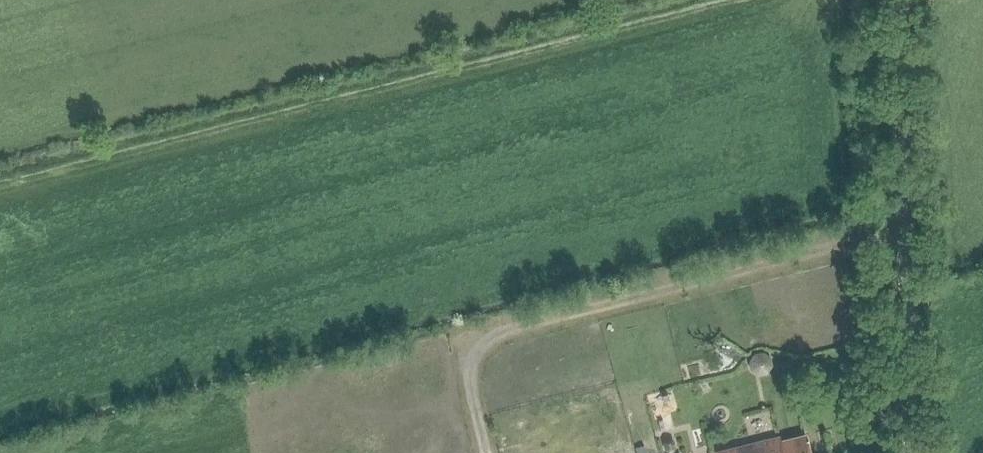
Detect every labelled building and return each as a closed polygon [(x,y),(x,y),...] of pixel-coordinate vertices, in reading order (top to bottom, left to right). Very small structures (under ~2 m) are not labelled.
[(806,436),(783,442),(782,437),(716,452),(810,452),(806,436)]
